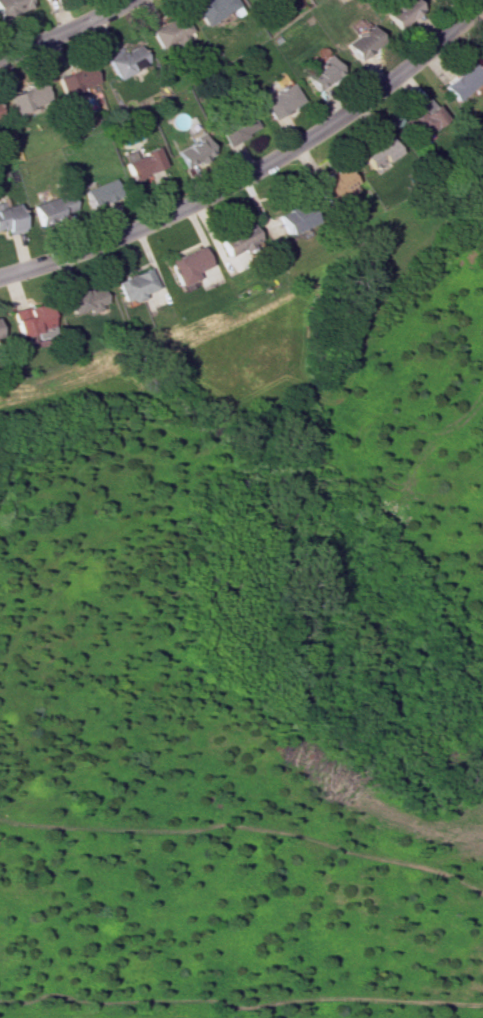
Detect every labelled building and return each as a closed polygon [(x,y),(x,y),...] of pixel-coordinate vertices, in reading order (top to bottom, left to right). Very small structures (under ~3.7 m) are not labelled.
[(28,8),(26,0),(0,0),(0,17),(28,8)] [(202,26),(235,6),(232,0),(200,0),(190,6),(202,26)] [(419,8),(412,0),(396,0),(381,13),(394,29),(419,8)] [(190,34),(178,13),(147,30),(159,51),(190,34)] [(341,43),(354,61),(380,41),(366,24),(341,43)] [(105,57),(112,77),(145,65),(138,45),(105,57)] [(301,72),(312,91),(341,74),(330,56),(301,72)] [(482,77),(467,61),(440,86),(455,102),(482,77)] [(54,76),(60,95),(94,85),(89,66),(54,76)] [(46,100),(40,82),(5,95),(12,113),(46,100)] [(259,97),(268,117),(300,104),(291,83),(259,97)] [(400,117),(416,145),(427,138),(423,131),(442,121),(430,100),(400,117)] [(225,146),(257,128),(249,112),(217,130),(225,146)] [(211,155),(201,131),(191,136),(194,141),(174,149),(182,168),(211,155)] [(397,153),(385,134),(358,151),(370,170),(397,153)] [(130,180),(164,167),(156,147),(132,156),(130,151),(120,155),(130,180)] [(353,185),(343,166),(313,182),(323,201),(353,185)] [(81,190),(88,208),(119,196),(112,178),(81,190)] [(74,212),(68,193),(31,204),(37,223),(74,212)] [(314,222),(304,202),(277,214),(287,234),(314,222)] [(24,230),(17,203),(0,208),(0,228),(5,227),(7,235),(24,230)] [(226,256),(259,240),(249,221),(217,237),(226,256)] [(208,267),(202,247),(167,258),(176,286),(197,280),(194,271),(208,267)] [(123,303),(142,297),(141,293),(155,289),(149,269),(115,279),(123,303)] [(71,314),(87,308),(88,311),(106,306),(99,284),(65,296),(71,314)] [(11,311),(18,335),(52,325),(46,301),(11,311)]
